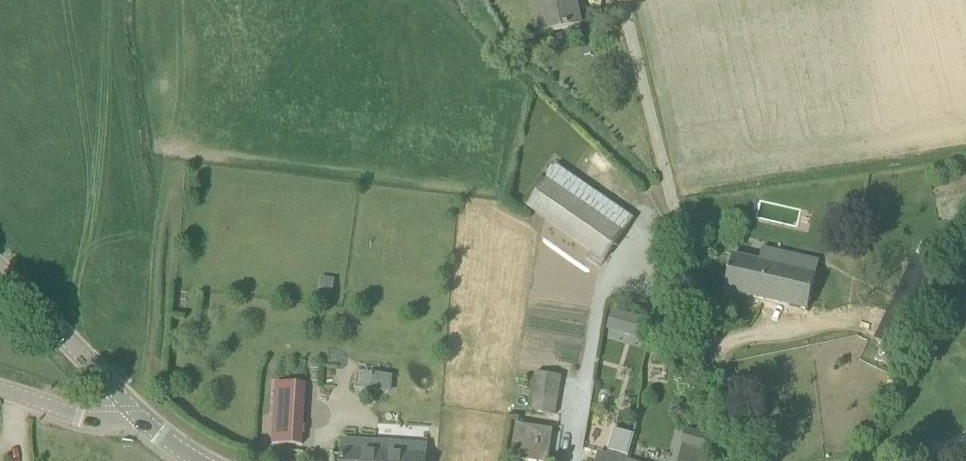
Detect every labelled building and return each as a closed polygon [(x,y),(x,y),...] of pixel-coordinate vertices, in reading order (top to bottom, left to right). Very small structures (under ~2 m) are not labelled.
[(581,26),(576,0),(551,0),(548,1),(548,0),(534,0),(541,34),(554,31),(554,32),(581,26)] [(549,176),(545,181),(559,190),(569,175),(555,166),(555,167),(549,176)] [(623,234),(559,190),(545,181),(528,207),(605,260),(623,234)] [(819,261),(762,248),(759,261),(733,255),(725,290),(808,309),(816,274),(819,261)] [(914,253),(875,338),(902,351),(941,265),(914,253)] [(638,337),(643,319),(628,314),(622,333),(638,337)] [(355,390),(393,390),(393,372),(356,371),(355,390)] [(555,415),(561,376),(537,372),(530,411),(555,415)] [(278,386),(276,445),(301,446),(304,387),(278,386)] [(532,460),(548,460),(553,430),(516,425),(511,458),(532,460)] [(626,460),(633,435),(614,430),(606,454),(600,453),(597,460),(629,460),(626,460)] [(686,432),(683,446),(706,453),(710,439),(686,432)] [(426,446),(376,443),(375,454),(343,452),(344,441),(343,441),(341,460),(425,460),(426,458),(425,457),(426,446)]
